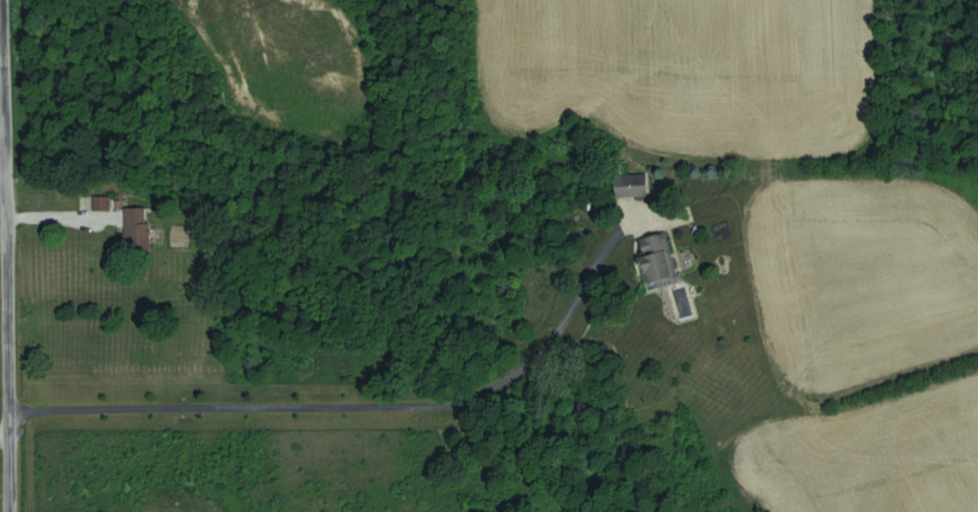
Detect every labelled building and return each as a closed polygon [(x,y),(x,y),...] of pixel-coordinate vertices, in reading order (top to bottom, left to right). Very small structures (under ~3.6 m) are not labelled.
[(616,196),(648,196),(648,174),(616,174),(616,196)] [(94,210),(111,210),(111,196),(94,196),(94,210)] [(125,207),(125,249),(150,249),(150,207),(125,207)] [(681,282),(668,229),(636,237),(649,290),(681,282)]
